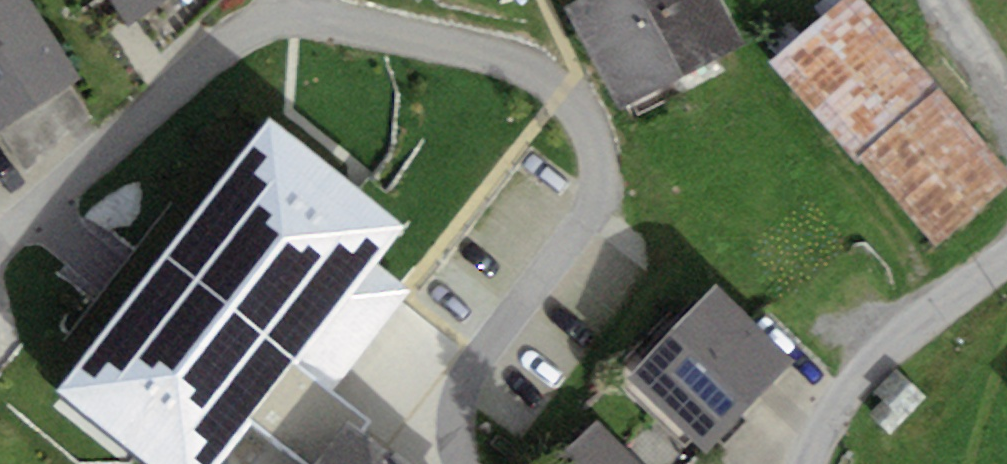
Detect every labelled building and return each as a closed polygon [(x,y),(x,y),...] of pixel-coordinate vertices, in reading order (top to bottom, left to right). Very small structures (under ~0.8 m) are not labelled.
[(78,91),(19,0),(0,0),(0,140),(78,91)] [(122,33),(173,0),(101,0),(122,33)] [(564,16),(615,123),(743,62),(714,0),(599,0),(564,16)] [(781,76),(941,261),(1006,204),(1006,178),(860,8),(781,76)] [(379,291),(416,241),(267,133),(161,278),(221,321),(222,319),(319,388),(386,296),(379,291)] [(621,394),(695,463),(707,463),(792,374),(712,299),(621,394)] [(604,428),(568,463),(640,463),(604,428)] [(355,455),(348,463),(366,463),(355,455)]
